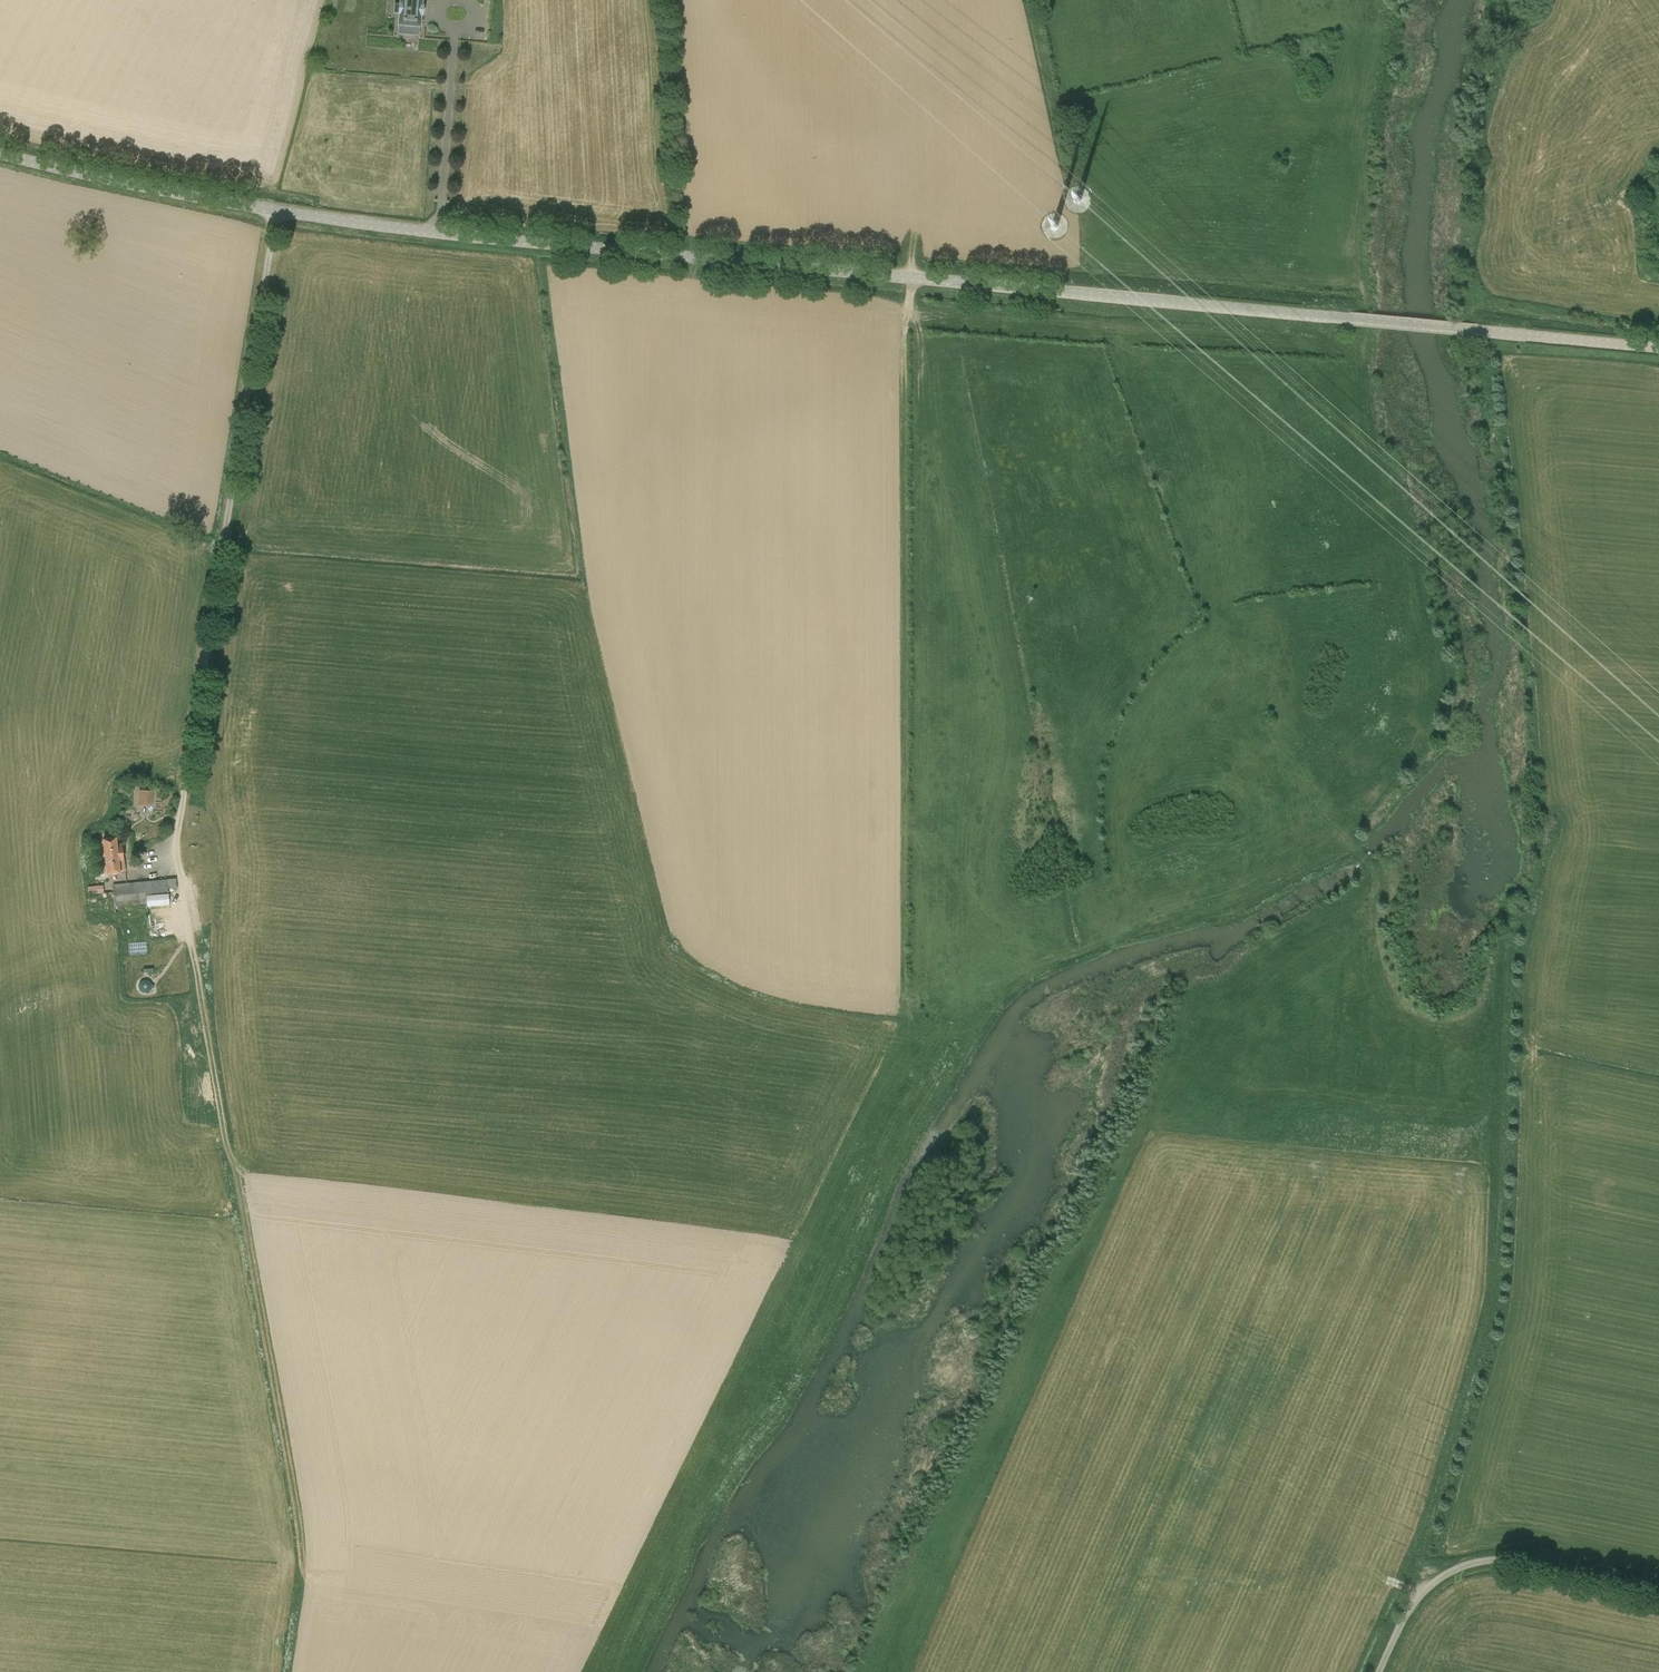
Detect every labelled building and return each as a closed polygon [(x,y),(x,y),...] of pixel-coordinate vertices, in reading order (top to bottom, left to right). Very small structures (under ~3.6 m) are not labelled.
[(398,25),(405,26),(413,27),(420,27),(421,15),(422,16),(423,6),(422,6),(422,0),(400,0),(398,25)] [(140,791),(139,805),(150,806),(152,792),(140,791)] [(122,844),(117,844),(116,837),(103,839),(107,875),(120,873),(120,871),(125,870),(122,844)] [(176,878),(166,879),(159,880),(158,875),(150,876),(150,881),(112,884),(115,907),(146,904),(145,893),(167,891),(167,889),(177,888),(176,878)] [(95,886),(88,887),(88,895),(96,894),(95,886)] [(168,893),(145,895),(146,906),(169,905),(168,893)]
